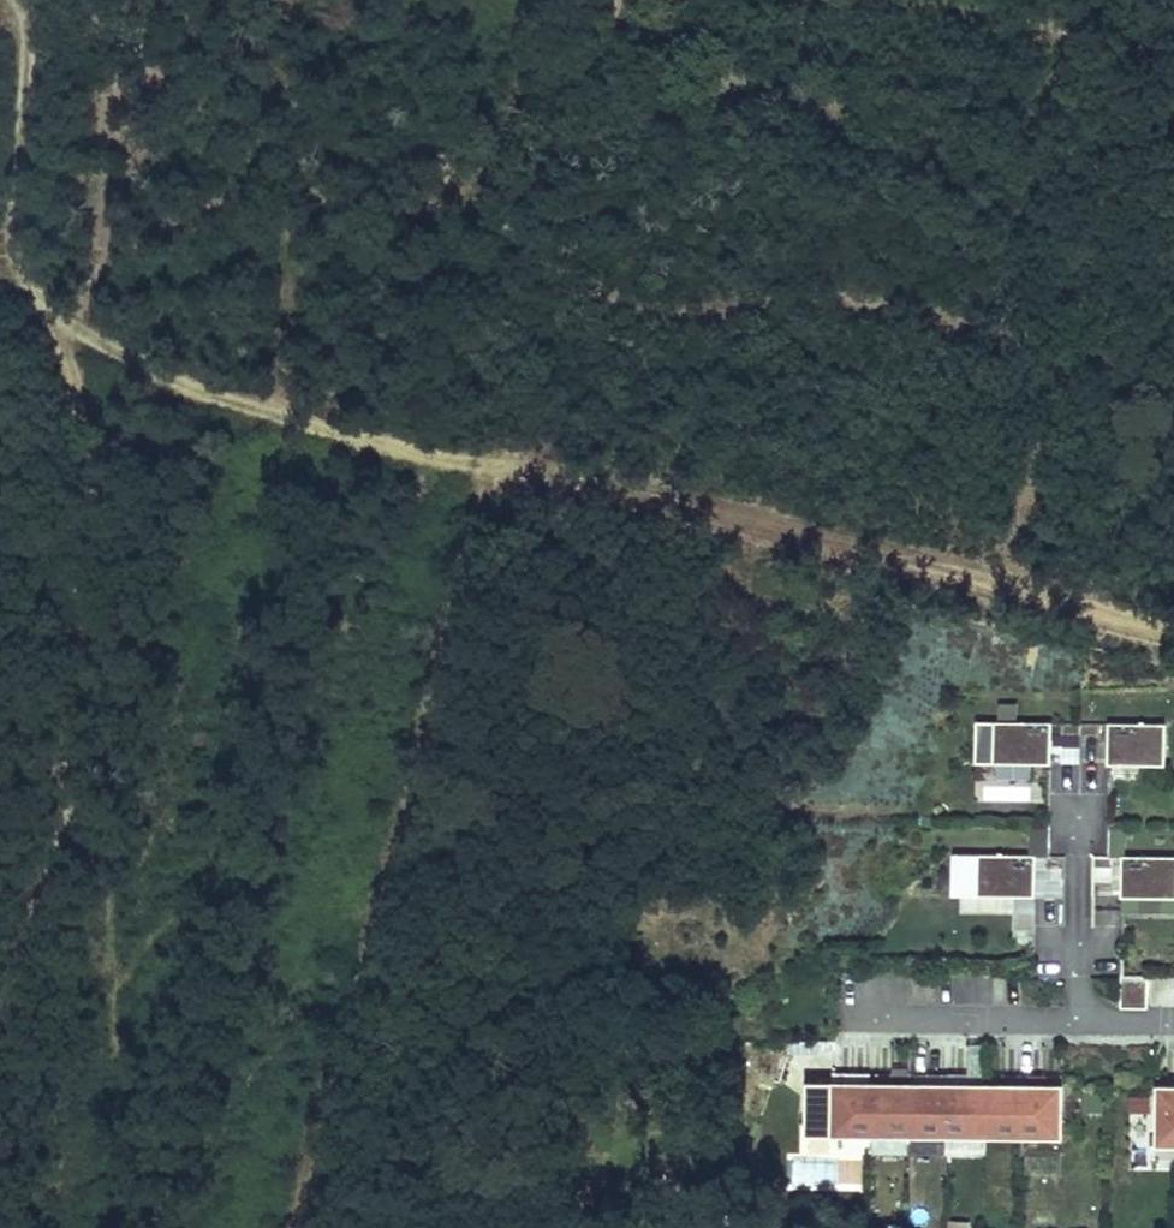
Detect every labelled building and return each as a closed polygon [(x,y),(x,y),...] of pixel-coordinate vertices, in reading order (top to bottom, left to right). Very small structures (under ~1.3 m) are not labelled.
[(1049,725),(974,724),(974,764),(1048,765),(1049,725)] [(1077,736),(1078,726),(1063,726),(1062,736),(1077,736)] [(1093,736),(1093,726),(1078,726),(1077,736),(1093,736)] [(1163,727),(1107,726),(1106,766),(1163,767),(1163,727)] [(1032,896),(1032,857),(958,855),(957,895),(1032,896)] [(1062,867),(1062,857),(1047,856),(1047,867),(1062,867)] [(1104,868),(1105,858),(1090,857),(1089,868),(1104,868)] [(1120,858),(1119,898),(1173,899),(1173,859),(1120,858)] [(1146,1009),(1146,978),(1121,977),(1120,1009),(1146,1009)] [(830,1137),(831,1083),(804,1083),(803,1136),(830,1137)] [(870,1084),(831,1083),(830,1137),(869,1138),(870,1084)] [(869,1138),(907,1138),(908,1085),(870,1084),(869,1138)] [(945,1139),(946,1086),(908,1085),(907,1138),(945,1139)] [(983,1139),(983,1086),(946,1086),(945,1139),(983,1139)] [(1021,1087),(983,1086),(983,1139),(1021,1140),(1021,1087)] [(1157,1086),(1155,1147),(1173,1148),(1173,1087),(1157,1086)] [(1060,1140),(1061,1088),(1021,1087),(1021,1140),(1060,1140)] [(947,1219),(947,1227),(972,1227),(972,1219),(947,1219)]
